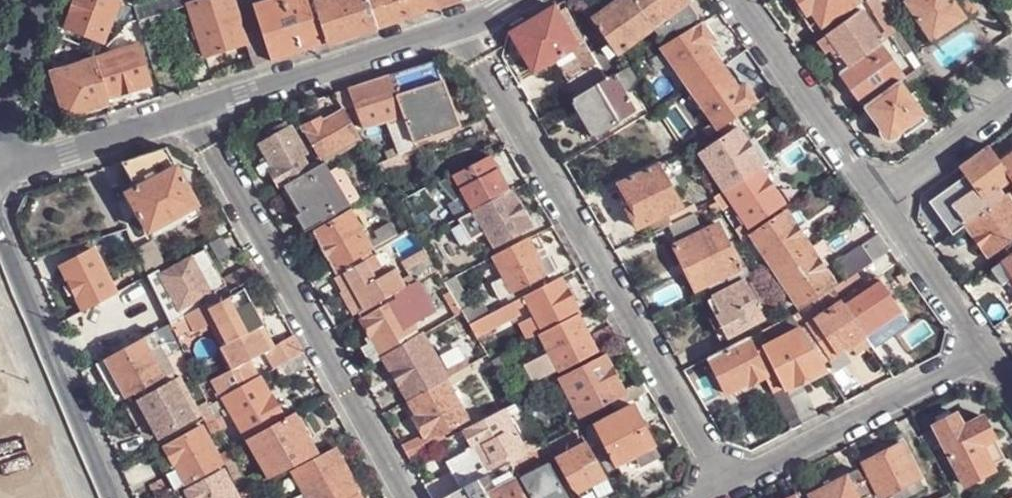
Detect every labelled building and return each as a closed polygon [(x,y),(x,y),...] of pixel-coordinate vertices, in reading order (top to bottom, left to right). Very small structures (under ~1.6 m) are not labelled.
[(69,28),(106,42),(121,0),(120,0),(78,0),(69,28)] [(135,6),(139,21),(139,22),(156,17),(189,7),(211,0),(152,0),(135,6)] [(205,57),(247,44),(233,0),(211,0),(189,7),(205,57)] [(247,44),(265,38),(254,8),(252,0),(233,0),(247,44)] [(316,3),(315,0),(278,0),(254,8),(265,38),(273,63),(329,44),(316,3)] [(368,0),(323,0),(316,3),(329,44),(378,29),(368,0)] [(409,19),(402,0),(368,0),(378,29),(409,19)] [(409,19),(429,13),(441,9),(437,0),(402,0),(409,19)] [(463,1),(463,0),(437,0),(441,9),(463,1)] [(592,18),(615,52),(618,51),(623,57),(637,49),(631,42),(652,27),(633,0),(618,0),(592,18)] [(652,27),(659,37),(674,28),(676,31),(698,17),(687,0),(633,0),(652,27)] [(803,7),(807,12),(812,9),(822,24),(858,0),(799,0),(803,7)] [(877,13),(883,9),(877,0),(868,0),(877,13)] [(964,16),(953,0),(907,0),(906,1),(931,38),(964,16)] [(512,31),(533,71),(576,46),(555,6),(512,31)] [(807,12),(803,7),(798,11),(811,32),(822,24),(812,9),(807,12)] [(877,13),(891,35),(898,31),(883,9),(877,13)] [(860,10),(826,34),(826,35),(834,47),(848,65),(879,44),(882,41),(860,10)] [(156,74),(173,68),(156,17),(139,22),(142,32),(156,74)] [(139,22),(139,21),(131,23),(122,34),(122,38),(142,32),(139,22)] [(689,87),(722,65),(708,44),(714,40),(702,22),(664,45),(662,47),(689,87)] [(659,37),(661,40),(676,31),(674,28),(659,37)] [(826,35),(817,42),(826,53),(834,47),(826,35)] [(265,38),(247,44),(254,68),(273,63),(265,38)] [(879,44),(848,65),(839,71),(851,88),(859,83),(872,101),(898,82),(904,78),(879,44)] [(131,93),(152,86),(140,46),(106,57),(98,59),(109,99),(131,93)] [(95,51),(98,59),(106,57),(104,48),(95,51)] [(589,48),(580,53),(593,76),(598,84),(606,80),(592,52),(589,48)] [(601,48),(592,52),(606,80),(614,76),(616,74),(601,48)] [(88,49),(92,61),(98,59),(95,51),(88,49)] [(54,74),(68,117),(111,104),(109,99),(98,59),(92,61),(54,74)] [(436,61),(391,76),(406,115),(409,123),(414,136),(415,143),(462,126),(459,121),(436,61)] [(717,127),(757,100),(744,82),(738,86),(722,65),(689,87),(717,127)] [(634,73),(629,66),(616,74),(614,76),(618,82),(634,73)] [(914,70),(904,78),(907,82),(923,72),(920,66),(914,70)] [(636,77),(634,73),(618,82),(624,91),(628,86),(636,77)] [(391,76),(349,89),(358,113),(364,128),(369,127),(387,121),(399,154),(403,152),(405,151),(417,147),(415,143),(414,136),(409,123),(406,115),(391,76)] [(636,113),(624,91),(618,82),(614,76),(606,80),(598,84),(584,94),(573,100),(578,109),(594,135),(595,137),(636,113)] [(598,84),(593,76),(579,84),(584,94),(598,84)] [(923,115),(908,95),(898,82),(872,101),(864,106),(879,128),(880,134),(885,138),(892,139),(898,136),(902,131),(923,115)] [(859,83),(851,88),(864,106),(872,101),(859,83)] [(628,86),(624,91),(636,113),(642,109),(628,86)] [(914,91),(908,95),(923,115),(929,110),(914,91)] [(109,99),(111,104),(133,97),(131,93),(109,99)] [(359,135),(348,116),(343,109),(323,122),(320,118),(304,126),(322,156),(324,154),(325,155),(359,135)] [(578,109),(573,112),(588,138),(594,135),(578,109)] [(348,116),(359,135),(362,141),(371,135),(369,127),(364,128),(358,113),(348,116)] [(273,138),(288,129),(286,124),(284,124),(271,132),(270,133),(273,138)] [(262,144),(270,159),(259,166),(265,175),(273,170),(282,186),(285,185),(297,178),(311,170),(308,164),(303,155),(306,153),(292,127),(288,129),(273,138),(262,144)] [(700,154),(724,190),(759,167),(762,164),(748,143),(740,130),(738,129),(700,154)] [(749,139),(744,131),(740,130),(748,143),(749,139)] [(362,141),(359,135),(325,155),(327,160),(362,141)] [(762,164),(768,160),(753,140),(748,143),(762,164)] [(960,166),(966,174),(984,197),(993,191),(1011,178),(1011,177),(1000,161),(989,145),(960,166)] [(122,162),(135,187),(177,166),(167,148),(122,162)] [(405,151),(403,152),(399,154),(383,161),(388,171),(408,164),(405,151)] [(1011,177),(1011,152),(1000,161),(1011,177)] [(322,156),(308,164),(311,170),(321,164),(325,163),(327,160),(325,155),(324,154),(322,156)] [(486,159),(495,170),(498,170),(500,169),(491,156),(486,159)] [(445,207),(457,218),(473,211),(510,191),(498,170),(495,170),(486,159),(479,162),(439,182),(450,203),(445,207)] [(325,163),(321,164),(325,173),(330,170),(325,163)] [(302,187),(325,173),(321,164),(311,170),(297,178),(302,187)] [(657,165),(620,183),(632,206),(644,224),(666,214),(682,205),(657,165)] [(148,230),(183,212),(196,205),(198,204),(177,166),(135,187),(127,192),(148,230)] [(783,203),(759,167),(724,190),(727,194),(747,226),(783,203)] [(341,188),(330,170),(325,173),(302,187),(305,193),(312,207),(321,222),(336,213),(352,204),(341,188)] [(966,174),(929,201),(952,233),(966,223),(990,206),(984,197),(966,174)] [(297,178),(285,185),(293,199),(305,193),(302,187),(297,178)] [(724,190),(714,197),(716,201),(721,208),(723,211),(728,207),(723,197),(727,194),(724,190)] [(531,228),(510,191),(473,211),(486,232),(494,247),(531,228)] [(993,191),(984,197),(990,206),(999,199),(993,191)] [(1011,240),(1011,202),(1007,194),(999,199),(990,206),(966,223),(990,255),(1011,240)] [(709,205),(712,212),(721,208),(716,201),(709,205)] [(666,214),(671,223),(695,212),(696,211),(690,202),(682,205),(666,214)] [(183,212),(188,222),(202,215),(196,205),(183,212)] [(632,206),(627,208),(638,227),(644,224),(632,206)] [(312,207),(303,214),(311,228),(321,222),(312,207)] [(351,210),(314,233),(322,246),(327,257),(335,270),(372,248),(370,243),(351,210)] [(470,242),(486,232),(473,211),(457,218),(456,218),(459,223),(469,240),(470,242)] [(808,246),(786,211),(751,235),(774,270),(808,246)] [(678,242),(703,230),(695,212),(671,223),(669,225),(678,242)] [(299,215),(307,231),(311,228),(303,214),(299,215)] [(462,245),(469,240),(459,223),(451,228),(462,245)] [(695,289),(726,274),(741,267),(730,243),(719,223),(703,230),(678,242),(673,244),(695,289)] [(746,233),(741,225),(735,229),(739,238),(746,233)] [(872,261),(889,250),(877,234),(861,245),(872,261)] [(378,238),(370,243),(372,248),(381,243),(378,238)] [(494,256),(505,276),(513,292),(555,271),(547,257),(540,260),(537,253),(529,238),(494,256)] [(808,246),(817,260),(830,251),(821,238),(808,246)] [(153,240),(136,248),(147,275),(165,266),(153,240)] [(734,240),(730,243),(741,267),(745,265),(734,240)] [(861,245),(835,262),(846,278),(855,272),(872,261),(861,245)] [(322,246),(316,250),(321,259),(327,257),(322,246)] [(799,305),(833,282),(817,260),(808,246),(774,270),(778,276),(799,305)] [(426,248),(403,262),(406,268),(429,254),(426,248)] [(116,291),(95,249),(64,265),(72,283),(76,292),(84,309),(116,291)] [(547,257),(544,250),(537,253),(540,260),(547,257)] [(1002,259),(1011,272),(1011,252),(1002,259)] [(373,254),(337,276),(350,300),(352,300),(359,314),(394,293),(395,292),(391,286),(404,279),(397,265),(384,273),(373,254)] [(429,254),(406,268),(414,281),(416,280),(436,267),(433,261),(429,254)] [(191,257),(160,273),(168,288),(174,299),(179,307),(210,290),(191,257)] [(997,263),(991,268),(1002,285),(1009,280),(1011,285),(1011,272),(1002,259),(997,263)] [(741,267),(726,274),(731,283),(750,274),(745,265),(741,267)] [(778,276),(774,270),(765,277),(769,281),(778,276)] [(404,279),(391,286),(395,292),(412,282),(408,276),(404,279)] [(489,315),(481,299),(472,303),(455,276),(444,280),(449,290),(461,310),(470,324),(489,315)] [(505,276),(492,282),(500,299),(513,292),(505,276)] [(864,285),(841,301),(864,335),(900,311),(876,277),(864,285)] [(582,314),(561,278),(525,296),(529,304),(546,333),(582,314)] [(848,286),(844,279),(832,288),(836,295),(848,286)] [(413,324),(434,310),(416,280),(414,281),(412,282),(395,292),(394,293),(397,299),(413,324)] [(764,317),(746,280),(712,296),(713,298),(720,313),(730,333),(764,317)] [(76,292),(72,283),(66,286),(70,295),(76,292)] [(174,299),(168,288),(161,291),(160,293),(165,302),(168,302),(174,299)] [(812,302),(821,314),(841,301),(836,295),(832,288),(826,291),(812,302)] [(209,308),(207,303),(186,315),(191,325),(194,330),(208,323),(214,319),(226,343),(220,346),(232,369),(263,352),(273,370),(283,364),(304,353),(294,336),(269,348),(258,327),(263,324),(256,311),(252,302),(244,289),(209,308)] [(456,313),(461,310),(449,290),(444,293),(456,313)] [(529,304),(525,296),(515,302),(519,309),(529,304)] [(720,313),(713,298),(711,303),(716,312),(720,313)] [(256,299),(252,302),(256,311),(261,308),(256,299)] [(397,299),(361,321),(370,337),(374,341),(384,357),(420,335),(413,324),(397,299)] [(864,335),(841,301),(821,314),(807,324),(830,359),(842,349),(851,344),(857,354),(870,344),(864,335)] [(519,309),(515,302),(500,309),(504,317),(507,322),(522,315),(519,309)] [(489,315),(470,324),(474,332),(504,317),(500,309),(489,315)] [(179,318),(174,310),(171,312),(166,315),(169,322),(179,318)] [(900,311),(864,335),(870,344),(881,337),(882,338),(883,338),(887,337),(891,335),(892,335),(894,332),(895,331),(896,329),(907,321),(900,311)] [(598,350),(592,336),(582,314),(546,333),(545,333),(552,350),(560,368),(561,370),(598,350)] [(179,318),(169,322),(175,333),(191,325),(186,315),(179,318)] [(784,320),(786,323),(795,319),(792,315),(790,316),(784,320)] [(214,319),(208,323),(220,346),(226,343),(214,319)] [(758,333),(762,341),(784,330),(782,326),(780,321),(758,333)] [(125,396),(126,397),(127,396),(166,375),(165,372),(159,361),(182,348),(175,333),(169,322),(105,358),(105,359),(125,396)] [(619,340),(612,326),(592,336),(598,350),(619,340)] [(800,328),(765,346),(768,353),(779,376),(785,388),(825,368),(824,367),(800,328)] [(749,337),(758,358),(768,353),(765,346),(762,341),(758,333),(749,337)] [(384,357),(409,400),(445,379),(447,378),(444,372),(423,334),(420,335),(384,357)] [(708,358),(726,392),(748,382),(750,384),(767,376),(758,358),(749,337),(708,358)] [(371,364),(384,357),(374,341),(370,343),(363,348),(371,364)] [(192,368),(182,348),(159,361),(165,372),(173,369),(177,376),(192,368)] [(521,360),(515,348),(492,361),(499,372),(521,360)] [(560,368),(552,350),(526,364),(534,381),(560,368)] [(309,364),(304,353),(283,364),(289,374),(309,364)] [(768,353),(758,358),(767,376),(770,381),(779,376),(768,353)] [(562,380),(580,416),(617,397),(624,393),(623,391),(606,356),(562,380)] [(125,396),(105,359),(96,364),(101,375),(101,377),(108,390),(110,390),(116,402),(125,396)] [(464,360),(455,365),(459,371),(468,367),(464,360)] [(255,363),(215,384),(216,387),(222,397),(224,396),(262,377),(255,363)] [(455,365),(444,372),(447,378),(459,371),(455,365)] [(282,414),(274,396),(272,397),(262,377),(224,396),(228,404),(244,434),(282,414)] [(141,398),(127,405),(139,429),(151,423),(158,438),(196,418),(188,401),(183,391),(176,378),(141,398)] [(445,379),(409,400),(417,414),(420,419),(421,421),(418,423),(423,432),(402,445),(410,459),(446,441),(443,436),(469,421),(449,386),(445,379)] [(649,391),(642,380),(623,391),(624,393),(617,397),(621,406),(649,391)] [(196,384),(183,391),(188,401),(201,394),(196,384)] [(216,387),(204,394),(207,400),(209,404),(222,397),(216,387)] [(802,424),(815,418),(802,388),(787,395),(802,424)] [(228,404),(224,396),(222,397),(209,404),(213,413),(218,410),(228,404)] [(207,400),(199,405),(205,417),(213,413),(209,404),(207,400)] [(516,403),(503,410),(507,416),(514,413),(519,420),(525,417),(516,403)] [(596,425),(615,464),(618,463),(631,457),(653,445),(655,445),(633,405),(596,425)] [(933,422),(934,425),(922,430),(931,449),(943,443),(961,482),(991,469),(989,464),(1002,457),(982,414),(961,424),(955,411),(951,412),(948,408),(934,414),(936,421),(933,422)] [(218,410),(213,413),(221,428),(225,426),(218,410)] [(465,430),(473,446),(467,450),(467,452),(446,463),(451,473),(460,489),(478,480),(487,476),(490,473),(488,469),(525,450),(522,443),(507,416),(503,410),(465,430)] [(318,452),(295,412),(246,439),(249,441),(252,448),(269,478),(318,452)] [(213,413),(205,417),(214,436),(223,432),(221,428),(213,413)] [(596,425),(593,420),(579,428),(583,435),(586,442),(602,472),(615,464),(596,425)] [(200,426),(164,446),(174,464),(175,463),(177,468),(186,483),(222,464),(217,455),(200,426)] [(579,428),(543,446),(548,454),(574,440),(583,435),(579,428)] [(583,435),(574,440),(576,443),(577,446),(586,442),(583,435)] [(542,446),(536,437),(522,443),(525,450),(527,454),(542,446)] [(864,461),(880,495),(890,490),(918,475),(903,440),(864,461)] [(576,493),(606,478),(602,472),(586,442),(577,446),(567,452),(557,457),(576,493)] [(565,449),(567,452),(577,446),(576,443),(565,449)] [(637,468),(659,456),(653,445),(631,457),(635,465),(637,468)] [(516,470),(548,454),(543,446),(542,446),(527,454),(512,463),(516,470)] [(235,458),(230,448),(217,455),(222,464),(226,462),(235,458)] [(360,493),(335,449),(294,472),(306,495),(301,497),(349,497),(360,493)] [(527,454),(525,450),(488,469),(490,473),(512,463),(527,454)] [(635,465),(631,457),(618,463),(623,472),(635,465)] [(242,473),(235,458),(226,462),(233,477),(235,476),(242,473)] [(532,497),(565,497),(566,497),(547,462),(520,477),(532,497)] [(857,467),(847,473),(859,497),(872,497),(857,467)] [(165,473),(174,490),(186,483),(177,468),(165,473)] [(185,491),(190,497),(238,497),(222,470),(185,491)] [(426,487),(432,497),(444,497),(447,497),(460,489),(451,473),(426,487)] [(847,473),(810,493),(813,497),(859,497),(847,473)] [(894,497),(899,497),(923,486),(918,475),(890,490),(894,497)] [(487,476),(478,480),(487,495),(495,490),(487,476)] [(576,493),(578,497),(596,497),(613,489),(606,478),(576,493)] [(460,489),(447,497),(448,497),(488,497),(487,495),(478,480),(460,489)] [(495,490),(487,495),(488,497),(524,497),(514,480),(495,490)]
